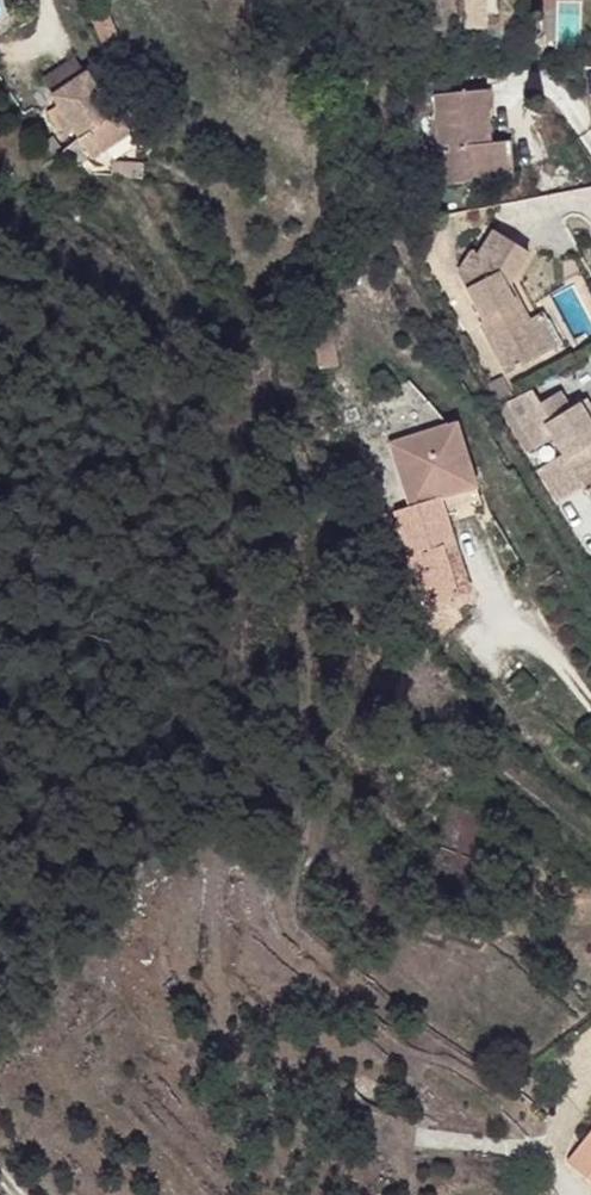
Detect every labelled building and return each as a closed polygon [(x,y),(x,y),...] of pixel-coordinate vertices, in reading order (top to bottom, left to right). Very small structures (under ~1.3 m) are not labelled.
[(481,0),(459,0),(458,36),(480,36),(481,0)] [(119,36),(107,8),(89,15),(102,43),(119,36)] [(86,74),(76,58),(43,80),(53,96),(86,74)] [(114,116),(86,74),(53,96),(59,105),(48,112),(61,131),(72,124),(81,138),(57,156),(61,162),(63,163),(80,166),(92,158),(94,161),(133,135),(118,113),(114,116)] [(359,87),(355,77),(340,82),(344,91),(359,87)] [(489,143),(485,89),(435,94),(440,149),(445,148),(448,183),(495,179),(492,151),(484,152),(483,144),(489,144),(489,143)] [(370,116),(367,103),(353,106),(355,118),(370,116)] [(512,155),(511,141),(489,143),(489,144),(483,144),(484,152),(492,151),(495,179),(513,178),(512,155)] [(528,320),(516,298),(507,303),(502,294),(509,284),(529,252),(494,230),(479,255),(473,251),(458,273),(483,318),(479,320),(507,374),(562,345),(549,320),(547,321),(542,312),(528,320)] [(516,298),(509,284),(502,294),(507,303),(516,298)] [(337,366),(331,329),(313,331),(320,369),(337,366)] [(512,395),(503,377),(490,384),(499,401),(512,395)] [(579,401),(571,407),(560,390),(541,402),(532,389),(509,404),(536,448),(546,441),(554,437),(590,492),(590,491),(590,419),(579,401)] [(586,397),(579,401),(590,419),(590,405),(586,397)] [(475,486),(455,423),(392,444),(412,506),(396,511),(427,605),(459,595),(443,547),(454,543),(439,498),(475,486)] [(472,590),(456,543),(454,543),(443,547),(459,595),(472,590)] [(568,1162),(590,1181),(590,1133),(568,1162)]
